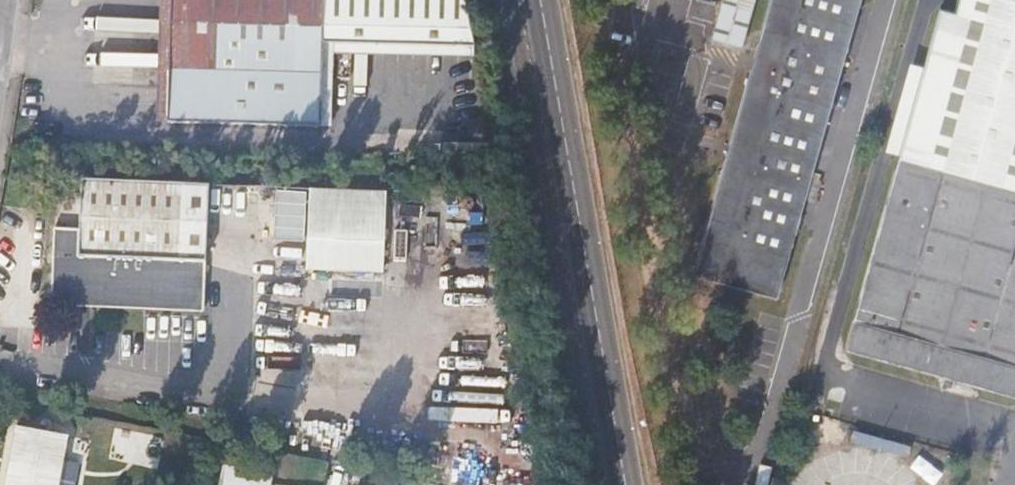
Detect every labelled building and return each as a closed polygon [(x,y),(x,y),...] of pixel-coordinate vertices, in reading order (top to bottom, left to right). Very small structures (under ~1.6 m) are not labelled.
[(486,49),(467,0),(172,0),(169,125),(320,128),(322,55),(322,44),(486,49)] [(861,0),(773,0),(696,278),(778,301),(861,0)] [(756,0),(723,0),(713,37),(744,46),(756,0)] [(942,380),(956,384),(1014,400),(1014,3),(1003,0),(957,0),(952,16),(941,15),(847,355),(942,380)] [(487,60),(486,49),(322,44),(322,55),(332,55),(487,60)] [(329,128),(332,55),(322,55),(320,128),(329,128)] [(387,159),(387,162),(414,163),(413,150),(376,149),(376,159),(387,159)] [(205,317),(208,190),(80,184),(78,233),(60,232),(56,311),(166,315),(165,342),(212,343),(213,318),(205,317)] [(298,275),(374,279),(378,198),(302,195),(298,275)] [(956,384),(942,380),(939,392),(952,396),(956,384)] [(66,444),(15,434),(5,484),(59,484),(66,444)] [(63,484),(79,484),(80,461),(65,460),(63,484)] [(272,481),(222,472),(219,484),(271,484),(272,481)]
